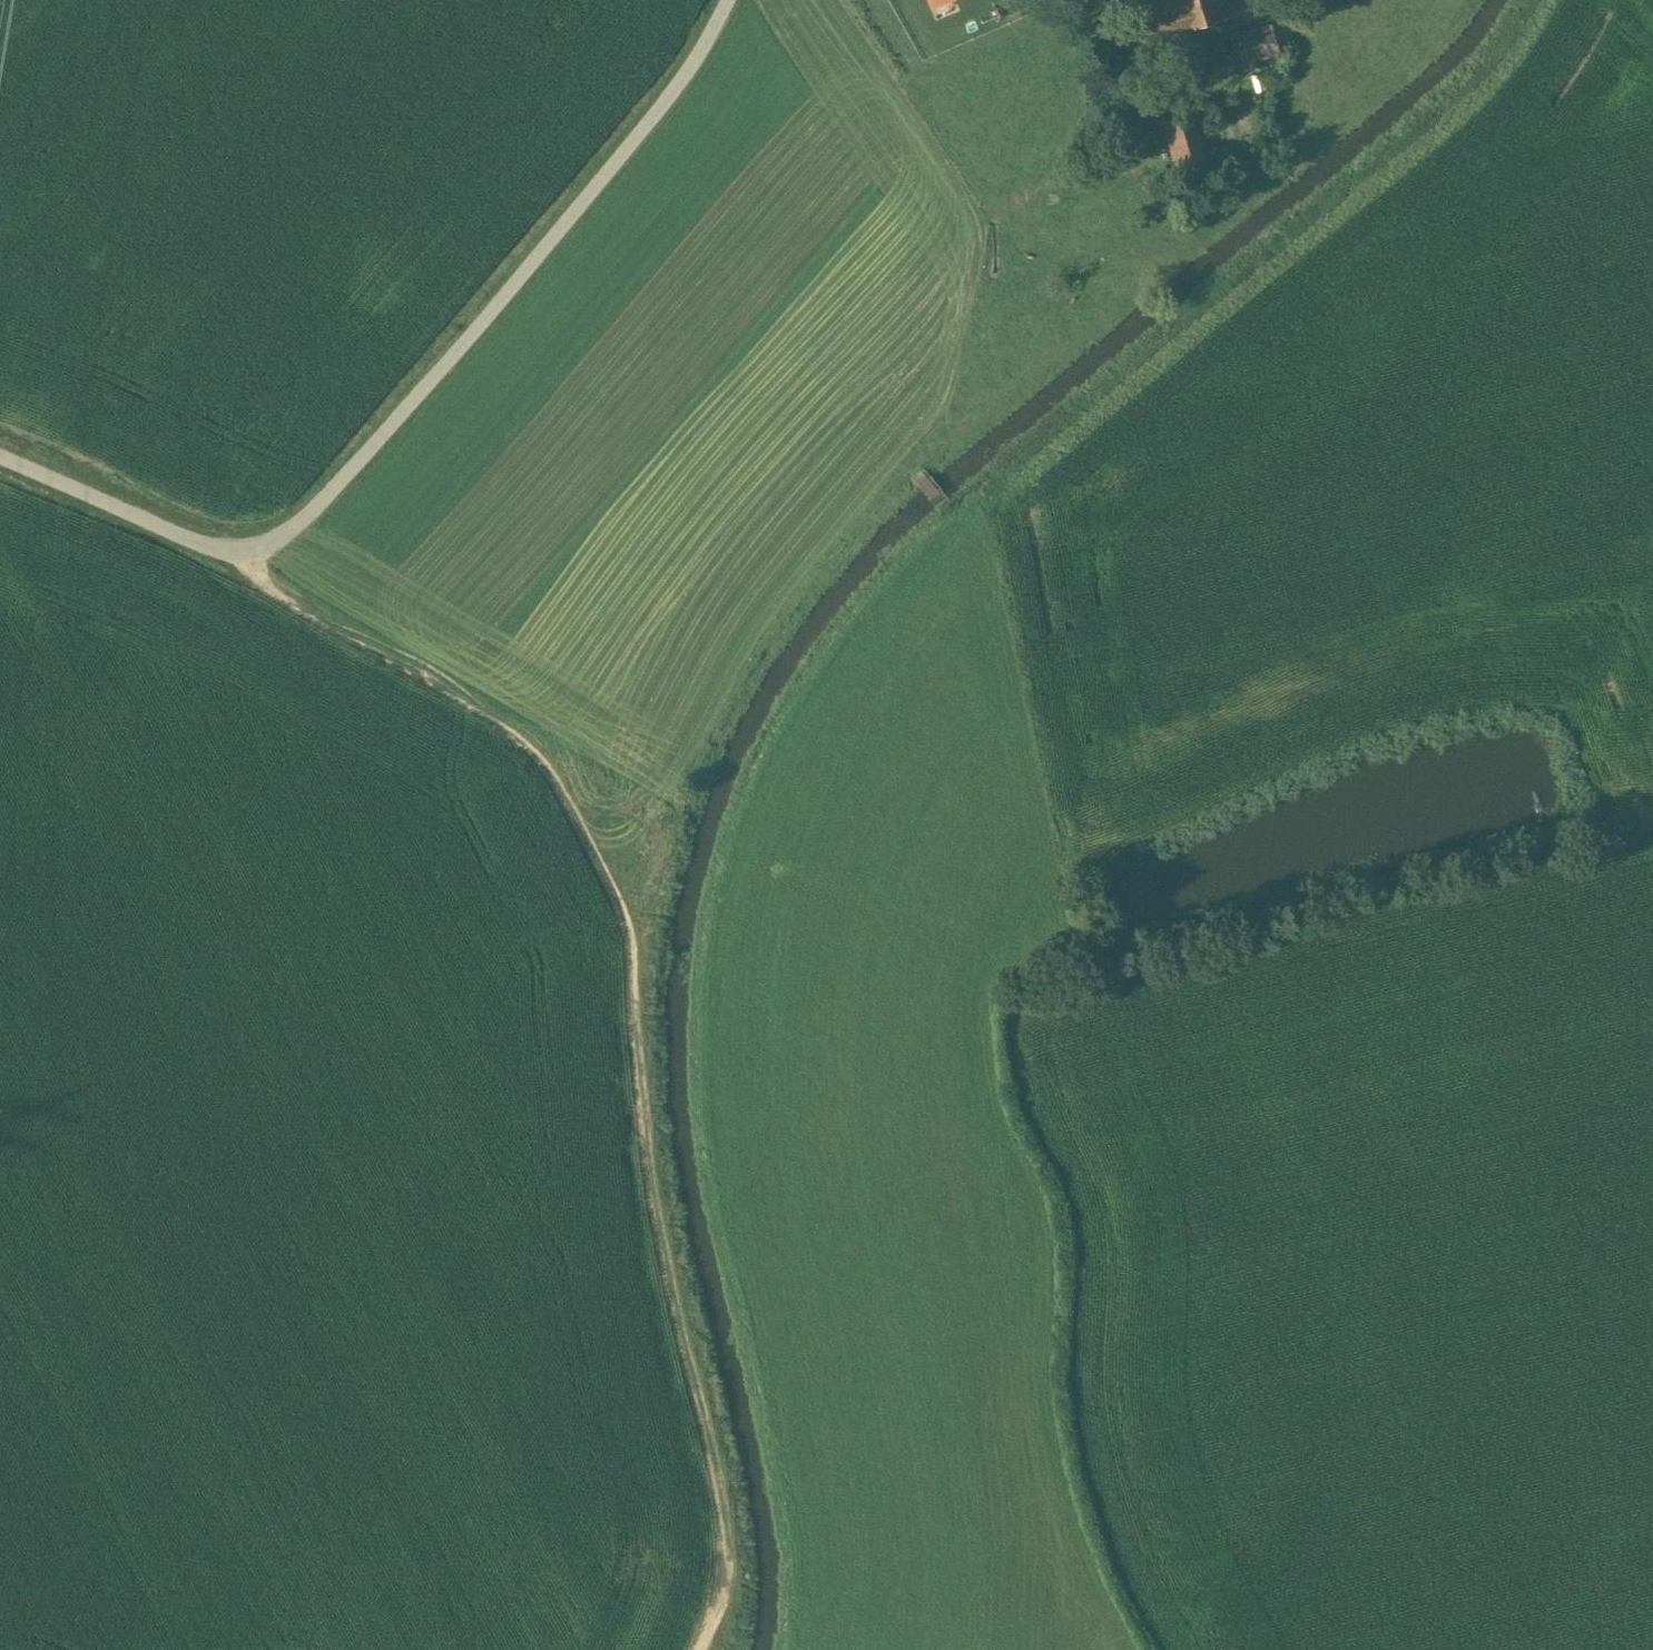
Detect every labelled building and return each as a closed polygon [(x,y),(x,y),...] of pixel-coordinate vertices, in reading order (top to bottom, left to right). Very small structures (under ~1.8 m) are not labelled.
[(1169,0),(1155,0),(1128,8),(1140,49),(1182,36),(1179,29),(1178,30),(1169,0)] [(1178,30),(1179,29),(1231,14),(1227,0),(1169,0),(1178,30)] [(1270,24),(1237,34),(1245,59),(1277,49),(1270,24)] [(1191,115),(1166,122),(1182,177),(1207,169),(1191,115)]
